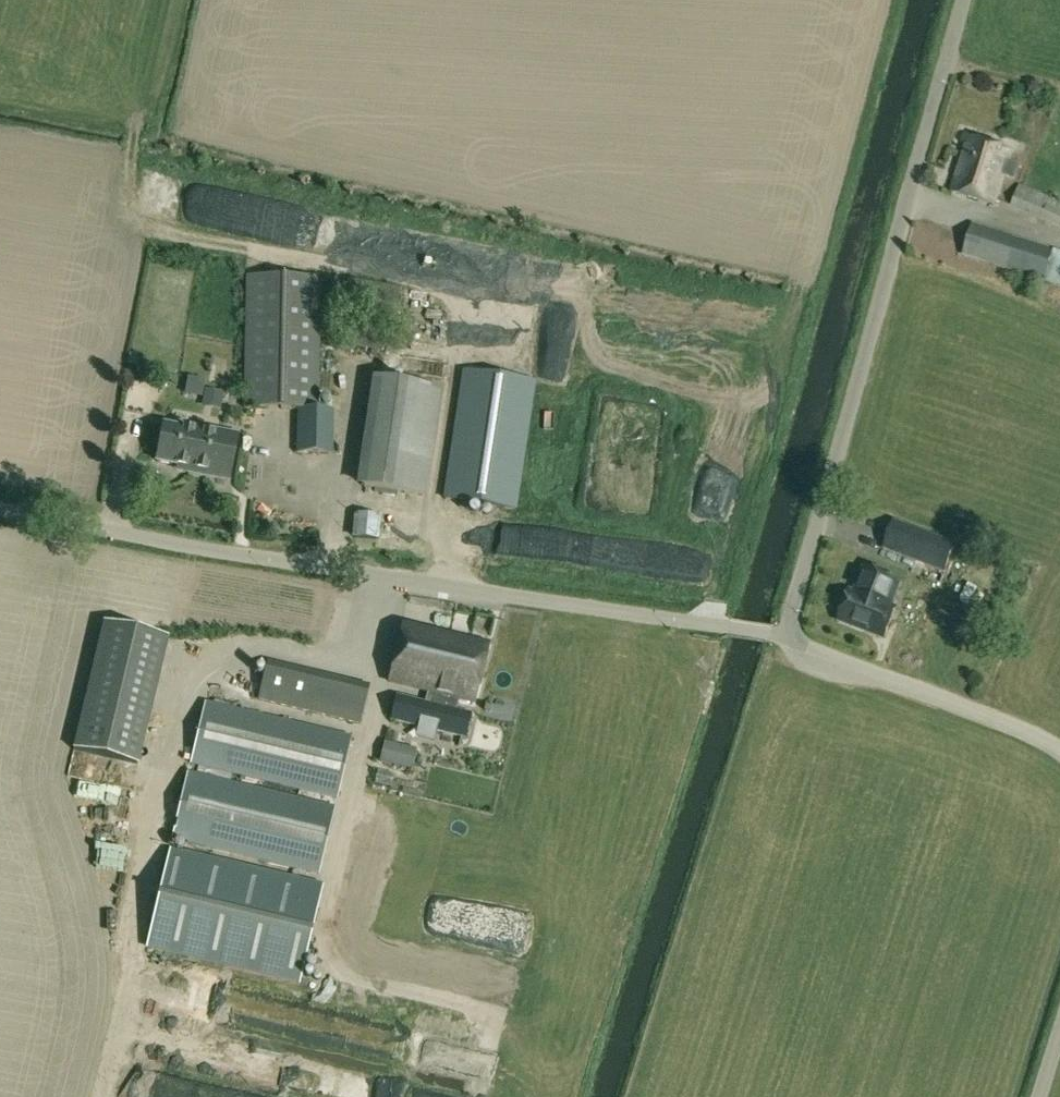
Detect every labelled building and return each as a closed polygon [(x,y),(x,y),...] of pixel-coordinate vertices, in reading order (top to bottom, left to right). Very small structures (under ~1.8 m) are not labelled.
[(967,138),(951,192),(996,205),(1004,177),(1004,176),(1014,179),(1018,163),(1009,160),(1012,151),(967,138)] [(1019,185),(1011,206),(1059,227),(1059,202),(1019,185)] [(962,255),(1045,282),(1055,250),(972,223),(962,255)] [(245,407),(297,409),(317,410),(318,278),(246,278),(245,407)] [(351,319),(347,344),(387,351),(392,327),(351,319)] [(516,511),(535,382),(463,371),(443,500),(516,511)] [(425,498),(441,389),(372,378),(356,488),(425,498)] [(207,386),(203,402),(216,405),(220,389),(207,386)] [(332,455),(333,412),(297,410),(296,454),(332,455)] [(164,426),(157,463),(188,469),(186,473),(229,482),(238,436),(196,428),(195,432),(164,426)] [(356,518),(354,539),(379,540),(381,520),(356,518)] [(883,550),(946,574),(957,545),(894,521),(883,550)] [(896,609),(890,607),(899,583),(864,571),(856,593),(850,591),(838,622),(885,639),(896,609)] [(450,607),(449,620),(466,621),(467,608),(450,607)] [(468,624),(484,627),(487,612),(471,609),(468,624)] [(139,766),(169,639),(104,623),(73,750),(139,766)] [(403,625),(389,683),(425,692),(428,692),(459,700),(474,703),(488,645),(403,625)] [(267,662),(258,702),(360,726),(370,685),(267,662)] [(396,695),(389,721),(420,728),(418,738),(435,742),(437,732),(466,739),(472,714),(456,710),(459,700),(428,692),(425,702),(396,695)] [(190,764),(337,799),(351,739),(204,704),(190,764)] [(411,770),(415,752),(386,745),(381,763),(411,770)] [(172,840),(319,875),(335,808),(188,773),(172,840)] [(322,886),(170,850),(146,951),(298,987),(322,886)]
